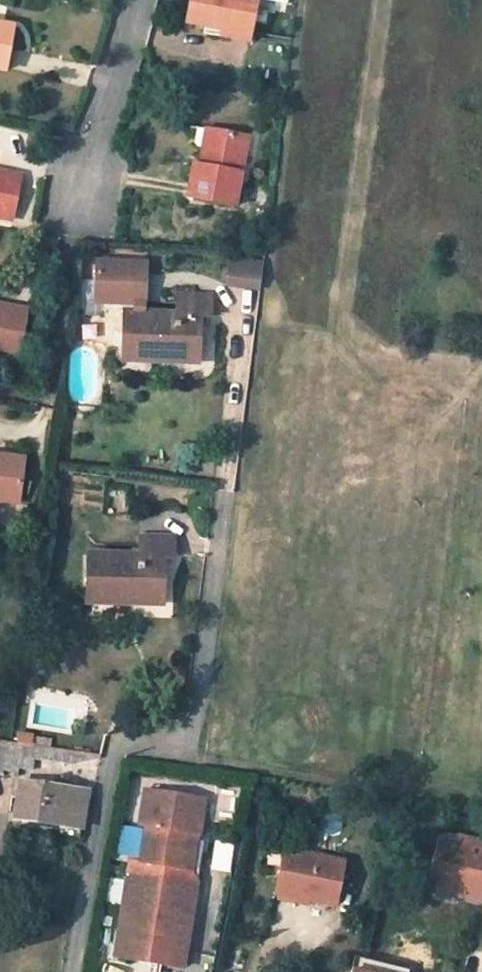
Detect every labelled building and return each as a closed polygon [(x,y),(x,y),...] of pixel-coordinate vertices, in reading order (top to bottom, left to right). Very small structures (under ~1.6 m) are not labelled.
[(186,22),(224,30),(225,24),(252,29),(257,0),(191,0),(186,22)] [(224,30),(222,38),(249,43),(252,29),(225,24),(224,30)] [(0,25),(0,68),(6,70),(14,28),(0,25)] [(205,127),(198,164),(204,166),(211,129),(205,127)] [(233,206),(246,136),(211,129),(204,166),(198,164),(193,163),(187,196),(233,206)] [(12,219),(20,175),(0,172),(0,217),(12,219)] [(265,235),(255,234),(253,244),(263,245),(265,235)] [(256,287),(259,262),(230,258),(227,283),(256,287)] [(197,363),(200,317),(209,317),(209,298),(177,296),(177,315),(144,314),(146,265),(97,263),(96,284),(107,284),(106,304),(134,305),(134,313),(125,313),(123,355),(174,357),(174,362),(197,363)] [(106,304),(107,284),(96,284),(95,303),(106,304)] [(6,350),(6,346),(21,348),(27,309),(0,304),(0,349),(6,350)] [(0,455),(0,498),(19,501),(25,459),(0,455)] [(141,555),(89,554),(88,597),(140,598),(140,604),(162,604),(163,556),(173,556),(173,536),(141,536),(141,555)] [(23,742),(0,739),(0,767),(18,769),(19,764),(23,742)] [(19,764),(32,766),(34,754),(73,760),(101,753),(23,742),(19,764)] [(57,785),(21,779),(15,815),(82,827),(88,790),(66,787),(67,780),(58,779),(57,785)] [(146,825),(140,862),(130,860),(114,956),(168,965),(185,952),(197,880),(190,870),(185,869),(191,833),(199,834),(205,800),(146,790),(140,824),(146,825)] [(191,833),(185,869),(190,870),(197,880),(204,840),(198,839),(199,834),(191,833)] [(478,838),(459,833),(439,834),(431,863),(439,865),(439,867),(440,870),(441,872),(442,875),(443,879),(445,881),(448,884),(451,888),(454,891),(458,893),(462,895),(465,896),(468,897),(469,892),(481,895),(481,840),(478,838)] [(343,860),(284,848),(275,892),(334,904),(343,860)] [(445,881),(443,879),(442,875),(441,872),(440,870),(439,867),(439,865),(431,863),(425,886),(468,897),(465,896),(462,895),(458,893),(454,891),(451,888),(448,884),(445,881)] [(183,967),(185,952),(168,965),(183,967)]
